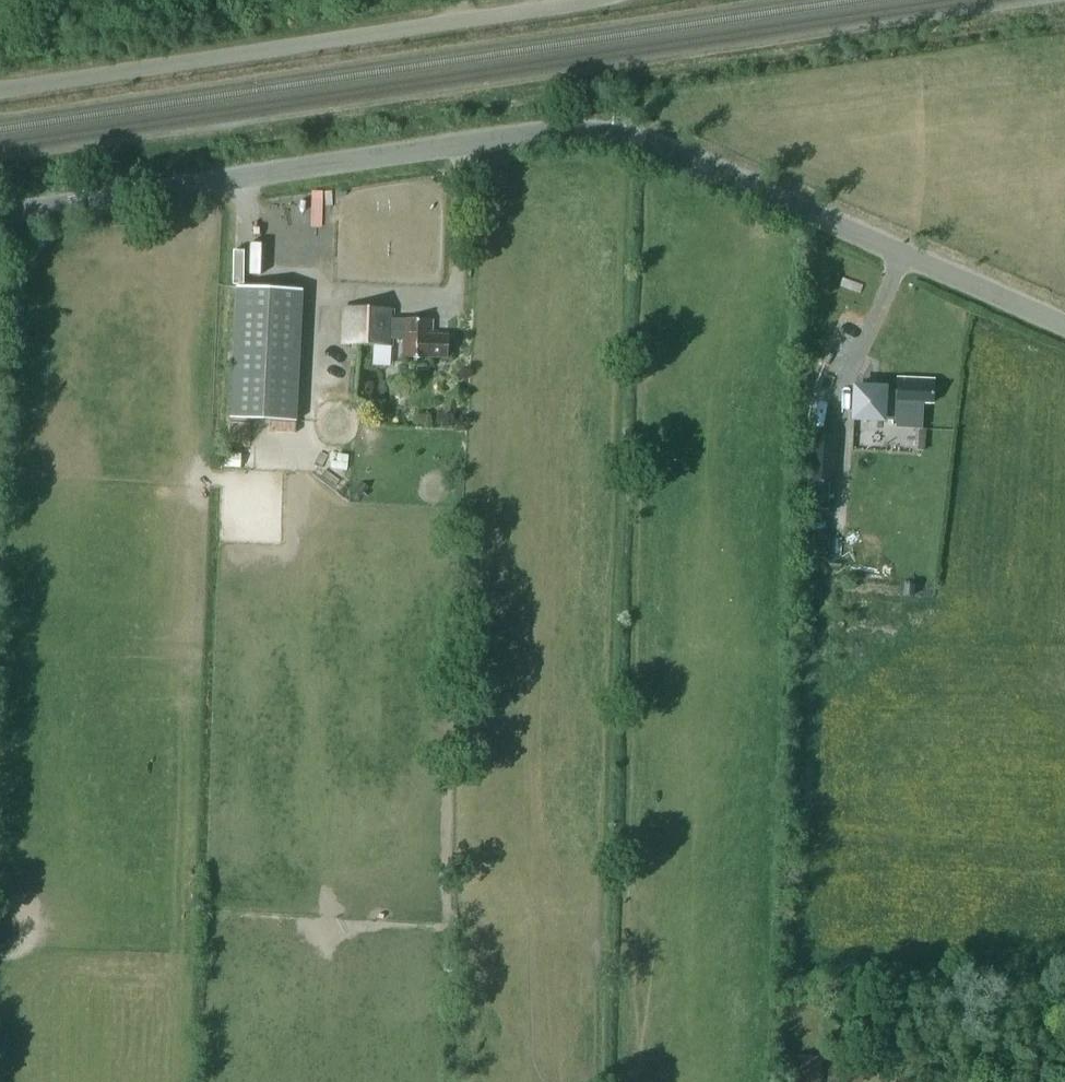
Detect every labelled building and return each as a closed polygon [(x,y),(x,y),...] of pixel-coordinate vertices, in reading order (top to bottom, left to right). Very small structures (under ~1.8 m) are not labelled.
[(236,287),(229,418),(296,421),(302,290),(236,287)] [(432,334),(432,319),(404,318),(404,320),(393,319),(393,309),(344,307),(343,344),(392,346),(392,338),(403,338),(403,356),(431,357),(431,356),(446,357),(447,335),(432,334)] [(886,388),(855,387),(853,418),(896,420),(897,410),(923,411),(923,402),(932,403),(933,379),(898,377),(897,391),(885,390),(886,388)] [(836,436),(811,434),(808,480),(832,482),(836,436)] [(823,1057),(796,1054),(793,1081),(821,1081),(823,1057)]
